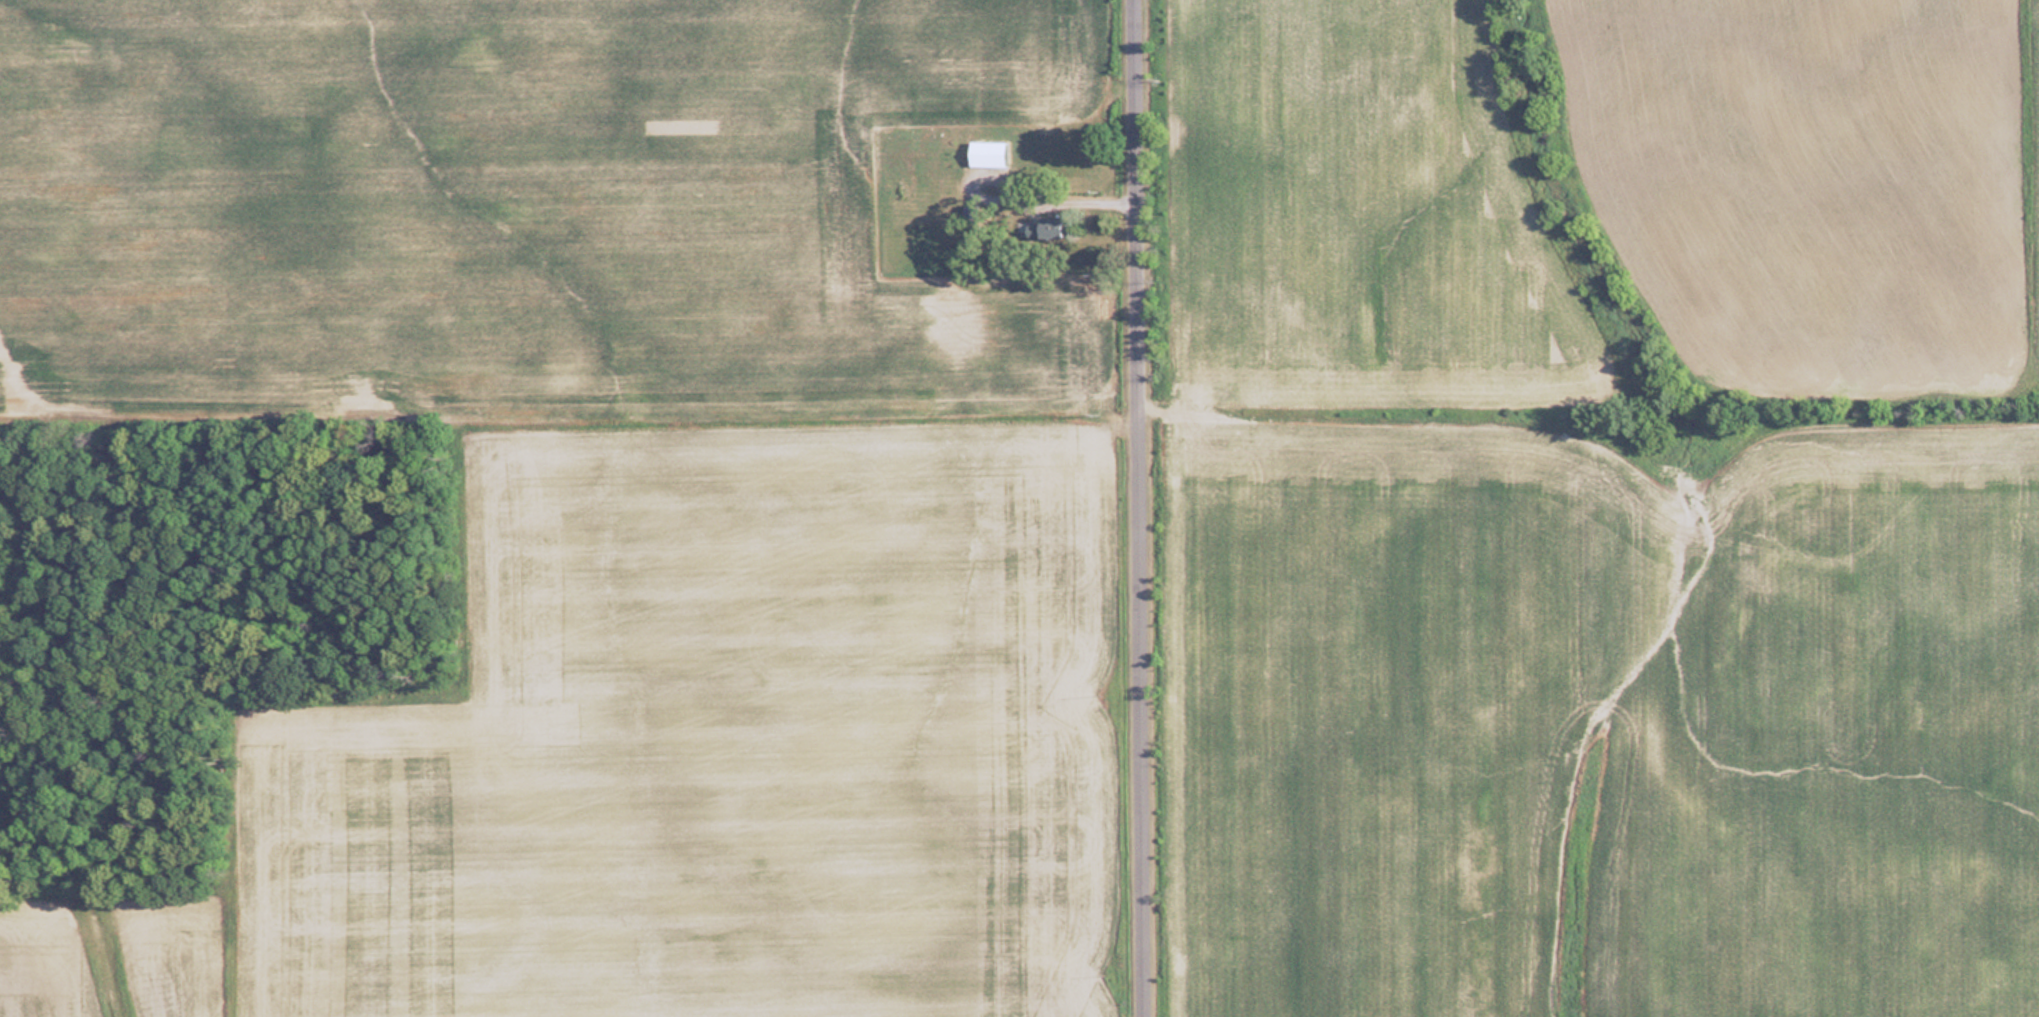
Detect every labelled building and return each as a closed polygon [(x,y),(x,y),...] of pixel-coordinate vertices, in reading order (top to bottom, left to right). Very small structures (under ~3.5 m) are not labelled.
[(1027,235),(1037,235),(1037,238),(1061,238),(1061,217),(1036,217),(1036,228),(1027,228),(1027,235)]
